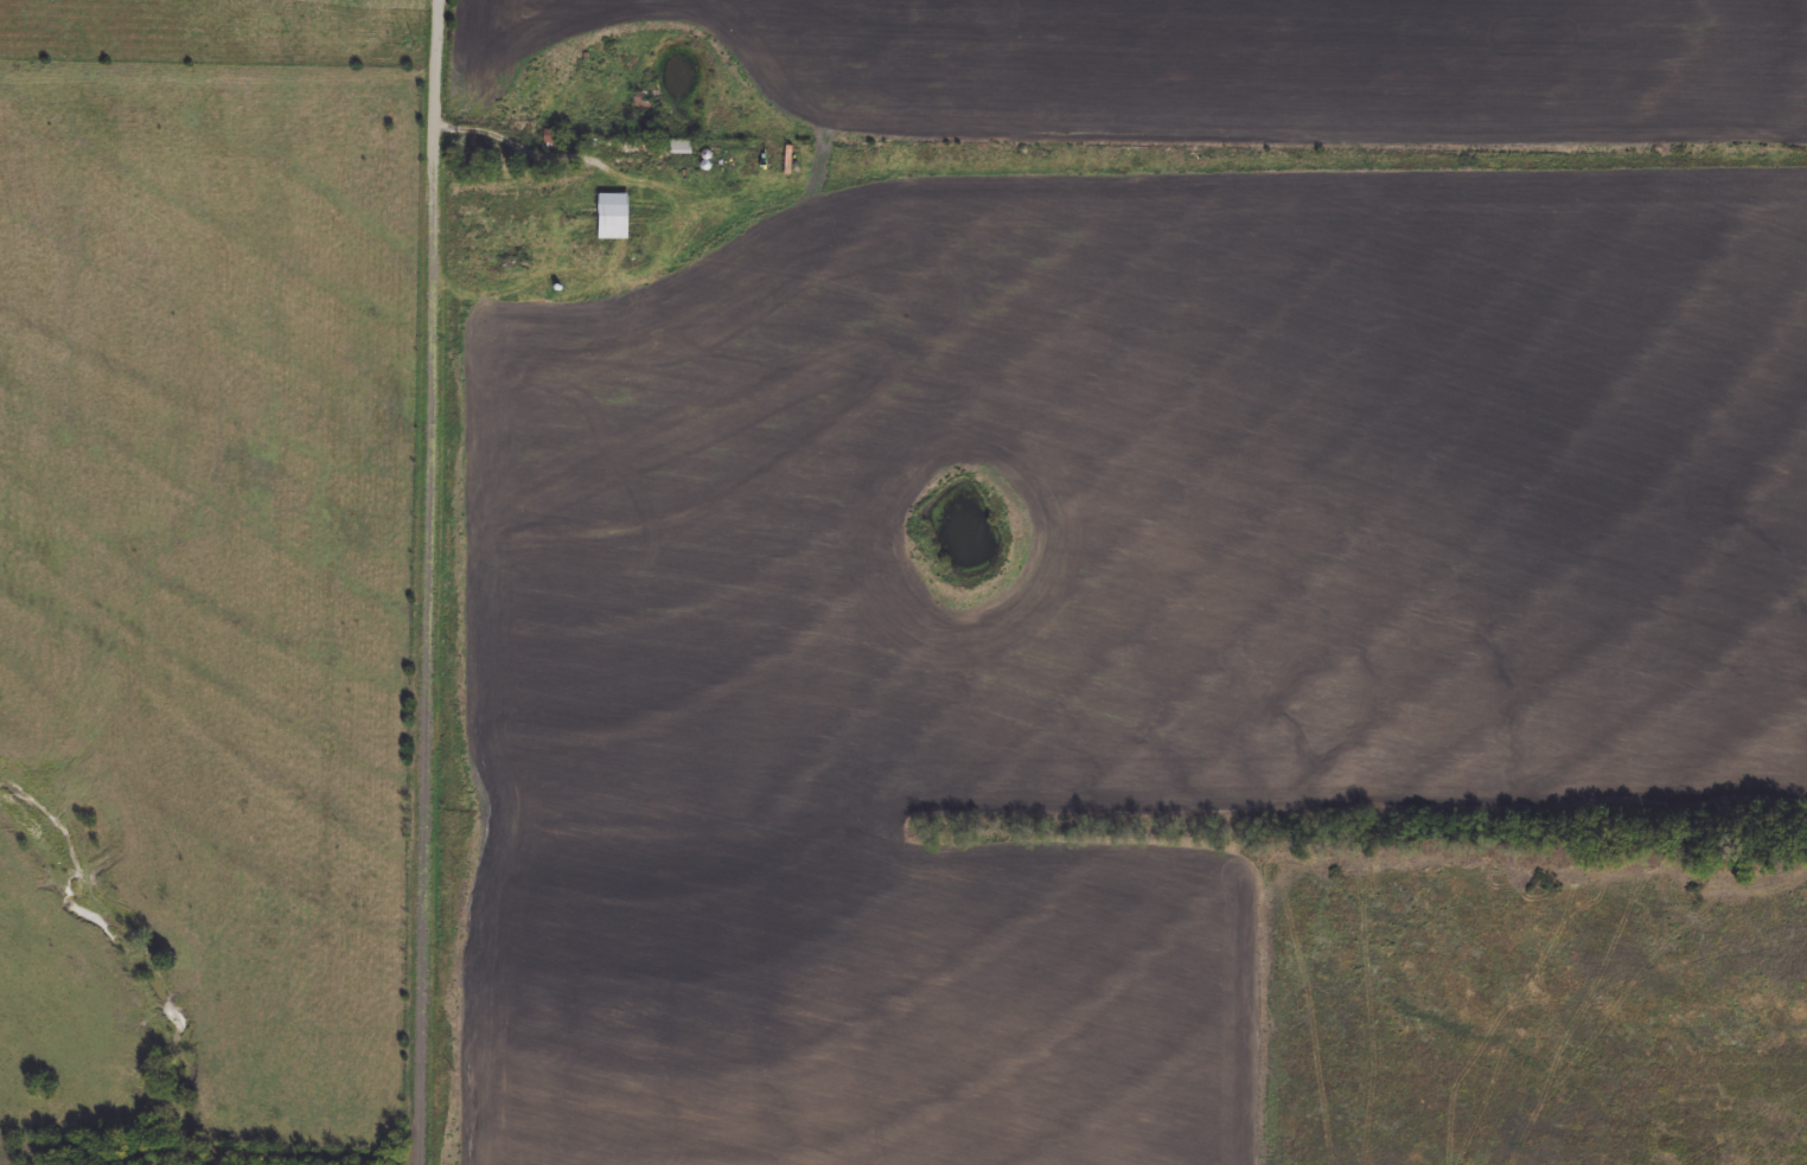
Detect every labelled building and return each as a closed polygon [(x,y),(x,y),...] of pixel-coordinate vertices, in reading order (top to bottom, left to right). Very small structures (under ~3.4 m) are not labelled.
[(634,115),(636,95),(659,95),(658,116),(634,115)] [(672,154),(672,141),(694,141),(694,154),(672,154)] [(630,194),(630,218),(600,218),(600,194),(630,194)]
